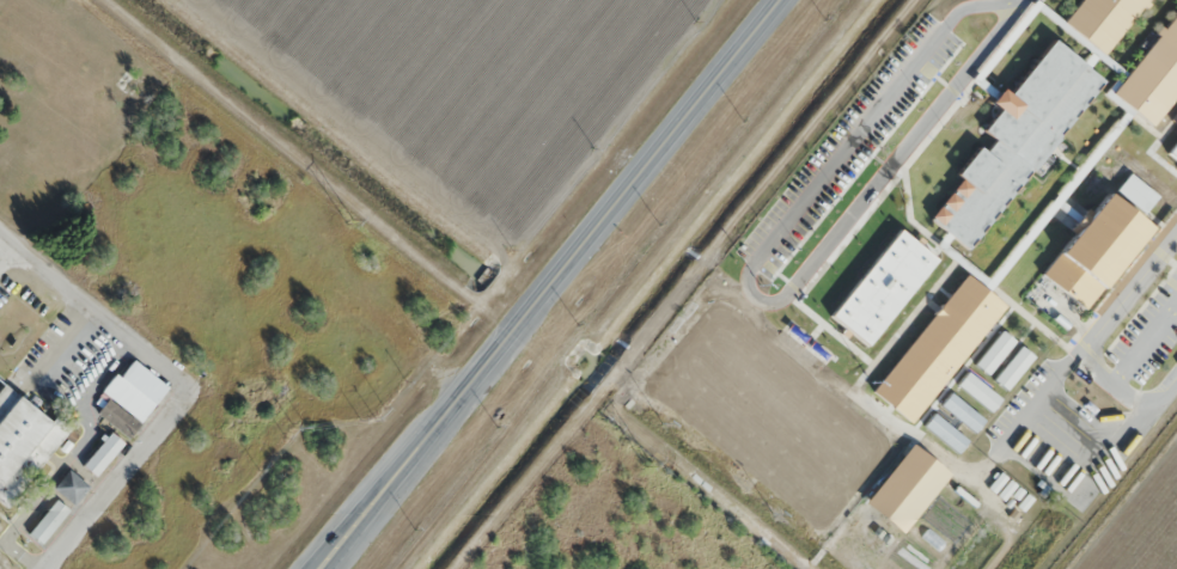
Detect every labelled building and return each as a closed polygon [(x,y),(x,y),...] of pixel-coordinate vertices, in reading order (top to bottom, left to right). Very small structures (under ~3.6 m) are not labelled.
[(1062,20),(1078,0),(1146,0),(1149,2),(1145,7),(1142,5),(1103,53),(1062,20)] [(1163,26),(1176,8),(1176,93),(1152,124),(1110,92),(1157,33),(1154,31),(1160,24),(1163,26)] [(992,99),(1001,87),(1008,93),(1053,39),(1103,80),(1059,135),(1060,136),(1032,170),(1031,169),(966,247),(931,218),(932,215),(931,214),(938,204),(940,206),(943,202),(941,201),(950,190),(951,191),(953,189),(951,188),(959,177),(955,173),(977,146),(984,151),(994,139),(983,129),(1001,108),(992,99)] [(1106,189),(1151,225),(1084,308),(1039,273),(1072,232),(1068,230),(1086,207),(1090,210),(1106,189)] [(897,247),(932,275),(922,287),(888,259),(897,247)] [(880,268),(915,295),(904,308),(870,281),(880,268)] [(871,388),(965,273),(1005,304),(910,421),(871,388)] [(167,387),(130,358),(103,394),(109,398),(97,414),(128,437),(167,387)] [(4,385),(0,390),(0,486),(40,440),(40,449),(48,456),(71,429),(56,417),(50,424),(4,385)] [(80,468),(95,479),(120,446),(106,435),(80,468)] [(911,441),(950,472),(902,531),(864,501),(911,441)] [(53,488),(72,505),(88,488),(69,470),(53,488)] [(68,515),(54,502),(25,535),(39,547),(68,515)]
